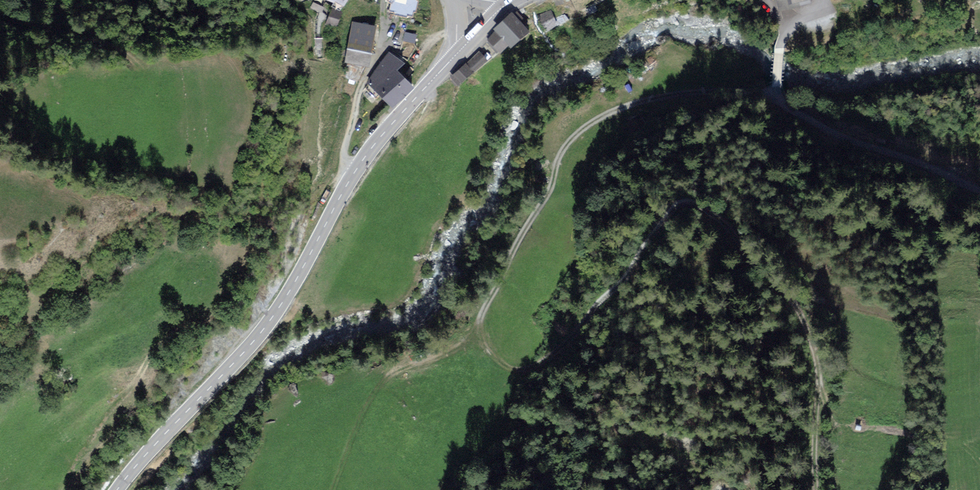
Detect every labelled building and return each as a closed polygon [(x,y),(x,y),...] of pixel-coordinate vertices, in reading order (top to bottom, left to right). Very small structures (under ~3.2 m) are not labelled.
[(342,12),(333,8),(327,21),(336,25),(342,12)] [(549,12),(540,17),(546,28),(555,23),(549,12)] [(512,13),(495,28),(497,30),(509,42),(511,45),(527,29),(512,13)] [(566,20),(563,15),(556,20),(559,25),(566,20)] [(376,27),(354,22),(345,61),(368,66),(376,27)] [(500,51),(509,42),(497,30),(488,39),(500,51)] [(479,52),(467,63),(474,70),(486,59),(479,52)] [(371,79),(377,85),(394,67),(400,61),(390,53),(371,79)] [(459,84),(474,70),(467,63),(466,62),(451,76),(459,84)] [(393,104),(412,85),(394,67),(377,85),(375,87),(393,104)]
